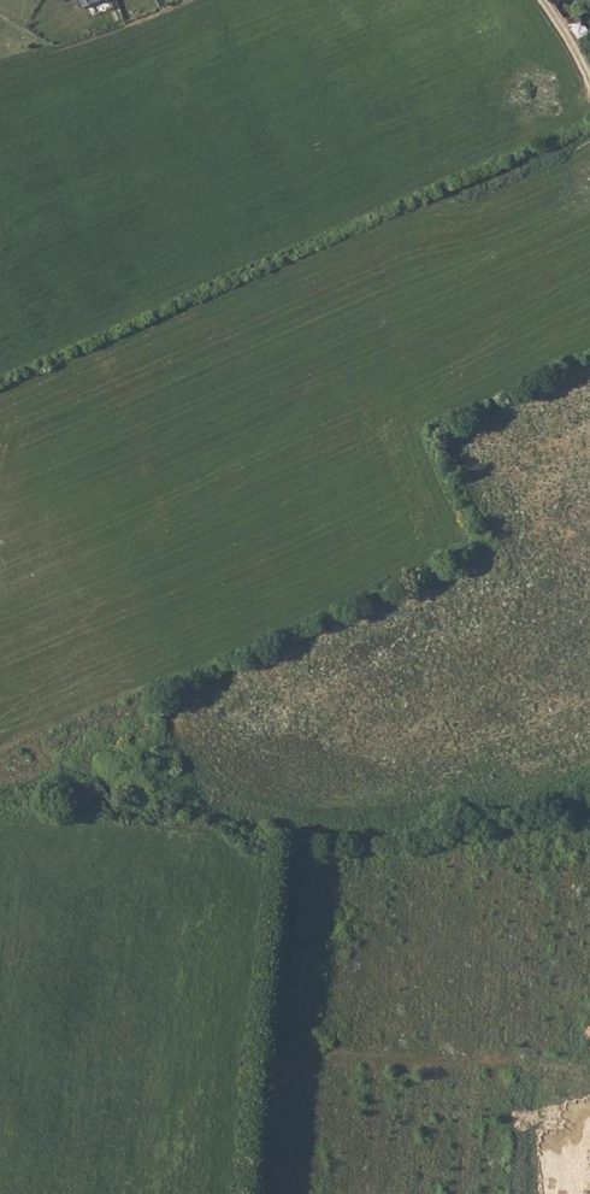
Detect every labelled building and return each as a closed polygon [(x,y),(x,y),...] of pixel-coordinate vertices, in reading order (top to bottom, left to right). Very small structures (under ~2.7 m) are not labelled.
[(78,8),(90,3),(95,15),(120,5),(118,0),(75,0),(78,8)]
